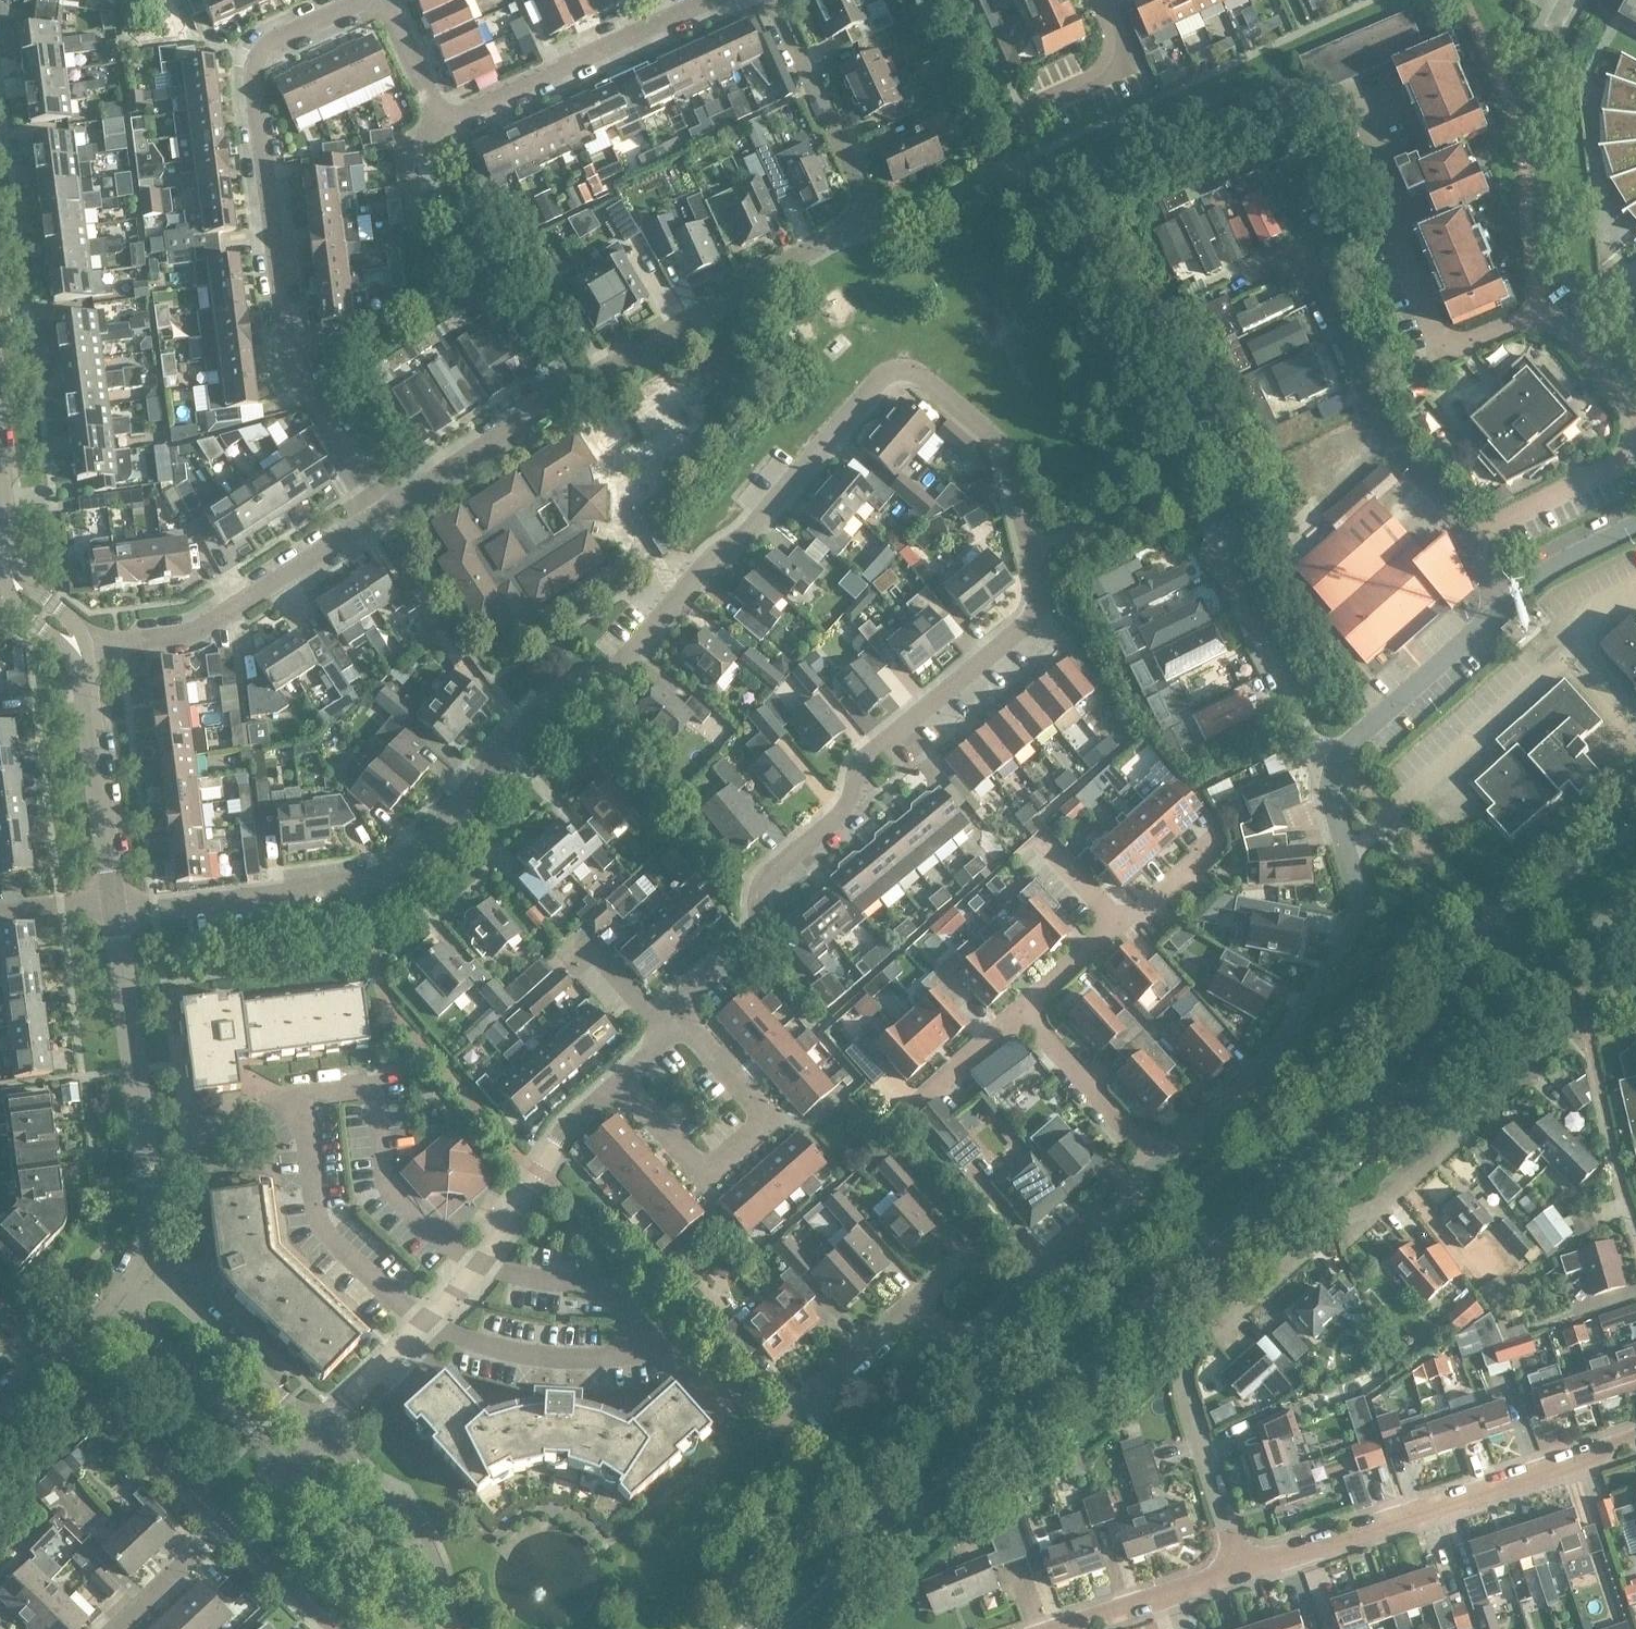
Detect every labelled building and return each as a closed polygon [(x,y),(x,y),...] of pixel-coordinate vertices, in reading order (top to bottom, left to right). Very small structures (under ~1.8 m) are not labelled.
[(236,17),(229,0),(186,0),(194,17),(206,11),(213,27),(236,17)] [(236,17),(259,6),(256,0),(229,0),(236,17)] [(423,15),(456,0),(416,0),(423,15)] [(434,39),(472,22),(462,0),(456,0),(423,15),(434,39)] [(562,0),(533,0),(550,37),(574,25),(562,0)] [(574,25),(598,15),(591,0),(562,0),(574,25)] [(620,0),(591,0),(598,15),(622,4),(620,0)] [(845,0),(808,0),(815,14),(845,0)] [(856,26),(869,20),(863,8),(859,0),(845,0),(815,14),(827,40),(856,26)] [(863,8),(869,20),(856,26),(863,40),(883,31),(894,26),(889,17),(881,0),(863,8)] [(991,0),(987,0),(979,4),(985,16),(996,11),(991,0)] [(1022,9),(1042,0),(1018,0),(1022,9)] [(1022,9),(1044,57),(1084,39),(1075,19),(1073,20),(1068,11),(1069,10),(1064,0),(1042,0),(1022,9)] [(1146,57),(1158,51),(1151,36),(1175,24),(1164,0),(1135,0),(1142,16),(1130,21),(1146,57)] [(1193,0),(1164,0),(1175,24),(1199,14),(1193,0)] [(1222,0),(1193,0),(1199,14),(1223,3),(1222,0)] [(1329,0),(1317,0),(1309,3),(1313,12),(1331,4),(1329,0)] [(1623,15),(1635,22),(1635,0),(1631,0),(1623,15)] [(115,8),(104,1),(102,12),(112,13),(115,8)] [(91,44),(95,43),(94,35),(61,40),(59,24),(61,23),(63,8),(32,5),(30,27),(18,29),(21,53),(91,44)] [(916,5),(889,17),(894,26),(920,14),(916,5)] [(1241,27),(1272,17),(1269,9),(1238,18),(1241,27)] [(1001,22),(996,11),(985,16),(990,28),(1001,22)] [(1410,12),(1300,58),(1314,91),(1424,44),(1410,12)] [(1261,25),(1265,34),(1283,26),(1279,17),(1261,25)] [(514,33),(525,28),(522,19),(510,25),(514,33)] [(755,72),(766,67),(770,75),(782,69),(769,40),(756,43),(745,19),(730,26),(732,29),(724,33),(740,69),(749,65),(755,72)] [(434,39),(445,64),(484,46),(472,22),(434,39)] [(990,28),(995,39),(1006,34),(1001,22),(990,28)] [(1265,34),(1261,25),(1243,33),(1247,42),(1265,34)] [(525,28),(514,33),(524,56),(536,51),(525,28)] [(890,46),(883,31),(863,40),(859,42),(866,58),(876,53),(890,46)] [(701,43),(720,85),(732,79),(731,73),(740,69),(724,33),(701,43)] [(995,39),(1002,55),(1013,50),(1006,34),(995,39)] [(347,48),(365,88),(389,77),(371,37),(347,48)] [(1213,47),(1218,56),(1235,48),(1231,39),(1213,47)] [(1452,42),(1395,65),(1405,90),(1413,87),(1444,159),(1424,168),(1419,158),(1409,162),(1409,160),(1396,165),(1401,176),(1402,175),(1410,196),(1430,188),(1445,223),(1423,232),(1450,297),(1443,300),(1454,325),(1510,301),(1468,204),(1490,195),(1467,141),(1489,131),(1452,42)] [(720,85),(701,43),(679,53),(697,95),(709,89),(708,83),(717,79),(719,85),(720,85)] [(21,53),(24,76),(65,71),(63,56),(89,53),(91,50),(91,44),(21,53)] [(484,46),(445,64),(457,88),(495,71),(484,46)] [(1218,56),(1213,47),(1196,55),(1200,64),(1218,56)] [(180,74),(182,88),(216,84),(213,58),(196,60),(194,48),(168,51),(171,75),(180,74)] [(347,48),(323,59),(341,99),(365,88),(347,48)] [(1022,68),(1013,50),(1002,55),(1011,73),(1022,68)] [(697,95),(679,53),(656,64),(672,100),(681,96),(685,100),(697,95)] [(841,69),(852,94),(887,77),(876,53),(866,58),(841,69)] [(1623,53),(1623,55),(1626,56),(1616,78),(1608,75),(1608,76),(1615,79),(1609,111),(1604,110),(1604,112),(1608,112),(1609,144),(1600,145),(1600,147),(1609,146),(1616,177),(1611,179),(1612,180),(1617,178),(1630,207),(1623,212),(1624,213),(1631,209),(1635,217),(1635,60),(1623,53)] [(1153,62),(1158,75),(1171,70),(1167,57),(1153,62)] [(341,99),(323,59),(299,70),(317,110),(341,99)] [(662,104),(672,100),(656,64),(648,67),(647,64),(632,71),(638,84),(626,89),(633,104),(640,120),(664,109),(662,104)] [(946,68),(931,71),(934,87),(949,84),(946,68)] [(793,95),(782,69),(770,75),(781,101),(794,96),(793,95)] [(317,110),(299,70),(275,81),(293,121),(317,110)] [(65,71),(24,76),(27,95),(25,95),(26,100),(87,92),(104,90),(103,85),(98,82),(67,86),(65,71)] [(864,119),(874,114),(894,123),(938,103),(936,99),(919,107),(916,100),(908,103),(901,90),(907,88),(911,76),(901,73),(900,72),(888,77),(887,77),(852,94),(864,119)] [(640,120),(633,104),(626,89),(615,94),(609,81),(594,88),(595,92),(587,95),(603,131),(614,126),(616,131),(640,120)] [(219,108),(216,84),(182,88),(169,90),(171,103),(178,102),(179,113),(219,108)] [(88,100),(87,92),(26,100),(27,104),(28,104),(31,124),(72,119),(69,103),(88,100)] [(142,105),(141,93),(127,95),(128,107),(142,105)] [(603,131),(587,95),(565,105),(583,147),(595,141),(594,135),(603,131)] [(746,102),(732,109),(737,121),(751,114),(746,102)] [(102,107),(104,123),(123,120),(122,105),(102,107)] [(583,147),(565,105),(542,116),(558,152),(567,148),(571,153),(574,158),(586,153),(583,147)] [(950,128),(940,106),(910,121),(915,133),(879,150),(894,182),(938,161),(932,150),(935,148),(930,137),(950,128)] [(175,126),(176,138),(222,132),(219,108),(179,113),(173,114),(175,126)] [(728,125),(723,113),(709,119),(714,131),(728,125)] [(558,152),(542,116),(520,126),(538,168),(550,162),(549,156),(558,152)] [(363,120),(365,132),(386,129),(384,117),(363,120)] [(126,137),(123,120),(104,123),(102,123),(105,140),(126,137)] [(714,132),(709,122),(700,127),(687,132),(692,142),(714,132)] [(540,172),(538,168),(520,126),(497,136),(513,172),(517,182),(540,172)] [(371,146),(393,143),(391,130),(369,133),(371,146)] [(132,132),(133,144),(147,142),(145,131),(132,132)] [(226,157),(222,132),(176,138),(179,163),(226,157)] [(34,162),(95,154),(94,146),(75,149),(73,133),(32,138),(35,157),(34,157),(34,162)] [(513,172),(497,136),(489,140),(488,136),(472,143),(485,171),(473,176),(486,203),(498,198),(495,191),(506,186),(504,176),(513,172)] [(655,150),(653,151),(659,164),(669,160),(663,147),(666,145),(663,139),(657,136),(650,139),(655,150)] [(756,152),(768,146),(764,137),(752,143),(756,152)] [(1286,146),(1291,158),(1293,161),(1305,155),(1298,140),(1286,146)] [(136,168),(163,165),(163,160),(153,145),(147,146),(147,142),(133,144),(136,168)] [(322,146),(324,159),(346,156),(344,143),(322,146)] [(774,190),(789,183),(802,212),(832,198),(807,143),(773,158),(768,146),(756,152),(774,190)] [(1270,168),(1291,158),(1286,146),(1264,157),(1270,168)] [(1322,147),(1305,155),(1321,188),(1337,180),(1322,147)] [(659,164),(653,151),(638,158),(644,171),(659,164)] [(95,154),(34,162),(35,167),(36,167),(39,185),(80,180),(78,165),(96,163),(95,154)] [(346,156),(324,159),(318,159),(320,172),(303,174),(306,200),(340,195),(352,194),(350,169),(363,167),(361,154),(346,156)] [(193,173),(194,186),(229,181),(226,157),(179,163),(181,175),(193,173)] [(599,183),(623,172),(617,161),(611,165),(595,173),(599,183)] [(1232,172),(1238,183),(1259,173),(1254,161),(1232,172)] [(136,168),(139,193),(153,191),(152,179),(159,179),(164,173),(163,165),(136,168)] [(1281,165),(1268,171),(1292,224),(1306,217),(1303,213),(1315,208),(1302,178),(1290,183),(1281,165)] [(1200,187),(1205,199),(1227,189),(1221,177),(1200,187)] [(735,189),(741,202),(724,210),(741,247),(767,235),(760,219),(774,212),(758,179),(735,189)] [(80,180),(39,185),(41,209),(101,201),(100,193),(81,195),(80,180)] [(232,206),(229,181),(194,186),(197,209),(198,210),(232,206)] [(386,203),(388,214),(401,213),(398,187),(384,189),(386,203)] [(143,217),(156,215),(162,215),(159,190),(153,191),(139,193),(143,217)] [(1166,203),(1172,215),(1193,205),(1188,193),(1166,203)] [(1272,214),(1278,211),(1274,203),(1268,205),(1262,193),(1243,202),(1262,243),(1281,234),(1272,214)] [(309,224),(343,220),(340,195),(306,200),(309,224)] [(116,199),(101,201),(102,209),(102,212),(114,210),(117,206),(116,199)] [(101,201),(41,209),(44,227),(42,227),(43,232),(86,227),(84,212),(102,209),(101,201)] [(625,242),(639,234),(621,204),(608,212),(625,242)] [(188,236),(192,235),(194,249),(219,246),(218,234),(235,232),(232,206),(198,210),(185,212),(188,236)] [(1208,213),(1232,264),(1245,258),(1221,207),(1208,213)] [(1180,217),(1207,274),(1223,267),(1195,210),(1180,217)] [(658,264),(676,255),(686,278),(718,263),(700,224),(679,233),(672,217),(654,225),(647,211),(632,218),(658,264)] [(389,226),(403,224),(401,213),(388,214),(389,226)] [(309,224),(312,249),(360,243),(356,218),(343,220),(309,224)] [(86,227),(43,232),(44,237),(45,237),(47,255),(117,247),(116,238),(88,242),(86,227)] [(1167,263),(1188,259),(1183,234),(1161,238),(1167,263)] [(152,254),(166,252),(164,238),(150,240),(152,254)] [(361,254),(360,243),(312,249),(315,273),(350,269),(348,256),(361,254)] [(596,272),(622,314),(622,315),(647,300),(622,258),(624,257),(617,245),(603,253),(609,264),(596,272)] [(117,247),(47,255),(50,278),(92,273),(89,258),(108,256),(120,255),(122,251),(122,246),(117,247)] [(219,246),(194,249),(192,249),(196,288),(207,287),(242,282),(238,257),(221,259),(219,246)] [(386,253),(388,264),(401,263),(400,251),(386,253)] [(543,254),(530,262),(543,284),(557,276),(543,254)] [(157,274),(156,262),(148,263),(149,275),(157,274)] [(401,263),(388,264),(391,289),(404,287),(401,263)] [(363,267),(350,269),(315,273),(318,298),(353,294),(351,281),(364,279),(363,267)] [(622,314),(596,272),(581,281),(574,271),(561,279),(568,290),(570,289),(579,305),(579,306),(585,316),(585,315),(595,330),(596,329),(598,331),(609,325),(607,323),(622,314)] [(92,273),(50,278),(54,303),(94,297),(113,295),(112,286),(93,288),(92,273)] [(148,297),(146,282),(133,284),(135,299),(148,297)] [(245,307),(242,282),(207,287),(210,311),(245,307)] [(366,292),(353,294),(318,298),(321,323),(338,321),(340,334),(375,329),(373,316),(369,317),(366,292)] [(489,294),(463,311),(470,322),(471,323),(483,315),(490,326),(504,317),(489,294)] [(1245,304),(1249,313),(1238,318),(1244,331),(1294,308),(1288,295),(1261,307),(1256,299),(1245,304)] [(154,307),(156,318),(169,317),(168,305),(154,307)] [(200,338),(248,331),(245,307),(210,311),(197,313),(200,338)] [(470,322),(463,311),(444,324),(451,335),(460,329),(470,322)] [(98,328),(96,312),(55,317),(58,336),(56,336),(57,341),(118,333),(117,325),(98,328)] [(1239,336),(1229,314),(1217,320),(1227,342),(1239,336)] [(169,317),(156,318),(157,330),(171,328),(169,317)] [(117,325),(118,333),(131,332),(130,323),(117,325)] [(1255,367),(1308,343),(1298,323),(1246,347),(1255,367)] [(455,345),(490,399),(504,389),(493,371),(511,359),(488,324),(455,345)] [(248,331),(200,338),(203,362),(251,356),(248,331)] [(432,331),(413,343),(421,354),(440,342),(432,331)] [(131,332),(118,333),(119,342),(133,340),(131,332)] [(59,346),(62,364),(103,359),(101,344),(119,342),(118,333),(57,341),(58,346),(59,346)] [(1254,369),(1244,347),(1232,353),(1242,375),(1254,369)] [(402,351),(383,363),(390,374),(409,362),(402,351)] [(1327,379),(1314,351),(1275,369),(1287,397),(1327,379)] [(160,356),(161,367),(175,365),(174,354),(160,356)] [(218,373),(220,385),(254,380),(251,356),(203,362),(205,374),(218,373)] [(1482,460),(1496,476),(1498,474),(1507,485),(1527,476),(1530,480),(1546,466),(1559,459),(1549,448),(1582,420),(1567,403),(1572,399),(1544,368),(1539,372),(1526,357),(1499,381),(1508,392),(1472,423),(1476,428),(1491,445),(1481,454),(1484,458),(1482,460)] [(62,364),(64,388),(124,380),(123,372),(105,374),(103,359),(62,364)] [(441,361),(429,369),(458,415),(471,407),(441,361)] [(390,374),(383,363),(369,372),(380,389),(394,380),(390,374)] [(175,365),(161,367),(163,379),(177,377),(175,365)] [(124,380),(142,378),(146,377),(145,367),(123,370),(123,372),(124,380)] [(1254,373),(1242,379),(1245,385),(1257,380),(1254,373)] [(408,376),(386,390),(418,442),(441,427),(408,376)] [(124,380),(125,388),(125,390),(143,388),(142,378),(124,380)] [(109,406),(107,391),(125,388),(124,380),(64,388),(67,406),(65,406),(66,411),(109,406)] [(214,411),(216,424),(242,421),(240,408),(257,406),(254,380),(220,385),(207,386),(210,412),(214,411)] [(1245,385),(1255,407),(1267,401),(1257,380),(1245,385)] [(880,424),(915,454),(935,431),(900,401),(880,424)] [(1255,407),(1266,430),(1278,425),(1267,401),(1255,407)] [(283,404),(262,412),(266,422),(287,414),(283,404)] [(109,406),(66,411),(67,416),(68,416),(70,434),(130,427),(129,418),(111,421),(109,406)] [(915,454),(880,424),(860,447),(895,477),(915,454)] [(144,433),(143,425),(130,427),(131,435),(144,433)] [(130,427),(70,434),(74,457),(115,452),(113,437),(131,435),(130,427)] [(171,443),(191,438),(197,436),(196,427),(170,430),(169,430),(171,443)] [(285,461),(309,498),(330,484),(314,459),(325,452),(310,429),(278,450),(285,461)] [(238,433),(218,438),(229,454),(245,444),(238,433)] [(524,473),(517,478),(515,475),(469,505),(471,508),(463,512),(460,507),(432,525),(451,554),(438,562),(478,625),(491,616),(508,643),(536,625),(527,611),(605,562),(587,534),(590,523),(607,522),(606,488),(589,489),(584,469),(594,463),(574,433),(520,468),(524,473)] [(214,439),(213,439),(200,442),(212,461),(223,454),(214,439)] [(115,483),(121,482),(126,480),(129,476),(130,471),(128,451),(115,452),(74,457),(77,482),(92,480),(94,493),(116,490),(115,483)] [(265,474),(289,511),(309,498),(285,461),(265,474)] [(823,490),(853,516),(866,501),(879,513),(895,494),(890,490),(889,491),(871,475),(862,485),(843,468),(823,490)] [(245,487),(269,524),(289,511),(265,474),(245,487)] [(890,490),(895,494),(925,519),(928,522),(940,508),(902,476),(890,490)] [(1381,496),(1367,481),(1366,480),(1327,514),(1341,530),(1299,567),(1338,611),(1330,618),(1369,662),(1391,642),(1398,650),(1436,617),(1429,609),(1444,595),(1451,603),(1472,584),(1451,538),(1430,556),(1379,498),(1381,496)] [(175,489),(187,511),(188,511),(189,513),(200,506),(187,482),(175,489)] [(187,511),(175,489),(173,483),(161,484),(162,493),(176,518),(187,511)] [(225,500),(249,537),(269,524),(245,487),(225,500)] [(141,490),(130,492),(132,506),(143,504),(141,490)] [(804,513),(823,529),(814,540),(837,558),(852,541),(840,531),(853,516),(823,490),(804,513)] [(120,507),(132,506),(130,492),(119,493),(120,507)] [(960,520),(986,505),(978,492),(952,507),(960,520)] [(107,509),(106,495),(78,498),(79,512),(107,509)] [(249,537),(225,500),(204,514),(225,546),(232,542),(234,546),(249,537)] [(928,522),(936,538),(947,533),(940,517),(928,522)] [(766,529),(783,541),(789,532),(772,520),(766,529)] [(113,550),(118,589),(136,587),(136,584),(142,583),(137,547),(135,531),(125,533),(127,548),(113,550)] [(912,532),(899,542),(907,554),(921,544),(912,532)] [(88,551),(88,553),(93,590),(99,589),(100,591),(118,589),(113,550),(112,539),(95,541),(90,544),(88,551)] [(161,544),(166,583),(185,580),(184,578),(191,577),(186,541),(161,544)] [(137,547),(142,583),(148,583),(148,585),(166,583),(161,544),(137,547)] [(782,598),(781,599),(783,600),(792,590),(802,598),(824,571),(802,553),(792,566),(774,551),(755,574),(782,598)] [(965,572),(991,603),(1012,585),(986,554),(965,572)] [(1137,559),(1136,559),(1125,565),(1129,573),(1141,567),(1139,562),(1137,559)] [(926,588),(931,594),(943,584),(923,561),(912,570),(926,588)] [(374,562),(354,575),(377,611),(397,598),(408,615),(419,608),(400,579),(390,585),(374,562)] [(1089,582),(1092,586),(1099,601),(1111,595),(1134,583),(1129,573),(1125,565),(1125,564),(1089,582)] [(1192,585),(1183,568),(1163,578),(1157,566),(1138,576),(1144,588),(1132,594),(1141,611),(1192,585)] [(773,608),(781,599),(782,598),(755,574),(753,572),(733,595),(744,605),(733,619),(760,643),(782,616),(773,608)] [(991,603),(965,572),(944,589),(970,620),(991,603)] [(334,587),(358,624),(377,611),(354,575),(334,587)] [(365,635),(358,624),(334,587),(320,597),(322,601),(317,605),(337,637),(341,634),(348,645),(365,635)] [(917,620),(907,628),(932,658),(952,641),(935,621),(946,612),(931,594),(905,606),(917,620)] [(1111,595),(1099,601),(1110,624),(1122,618),(1111,595)] [(1214,620),(1204,601),(1169,618),(1163,605),(1143,615),(1150,627),(1141,632),(1150,649),(1155,647),(1155,649),(1214,620)] [(1129,615),(1122,618),(1110,624),(1115,634),(1127,629),(1134,625),(1129,615)] [(1527,636),(1512,620),(1503,628),(1517,645),(1527,636)] [(1632,620),(1601,648),(1635,686),(1635,624),(1632,620)] [(932,658),(907,628),(897,636),(893,630),(887,635),(880,626),(876,630),(869,622),(858,631),(884,663),(895,654),(912,674),(932,658)] [(1210,626),(1157,653),(1163,664),(1165,663),(1172,677),(1223,652),(1210,626)] [(454,666),(468,655),(447,628),(433,638),(454,666)] [(1127,629),(1115,634),(1127,658),(1138,652),(1127,629)] [(680,658),(713,687),(737,659),(703,631),(680,658)] [(286,634),(272,643),(296,679),(316,666),(295,634),(289,638),(286,634)] [(296,679),(272,643),(257,652),(260,657),(255,661),(267,681),(259,686),(247,688),(251,717),(277,714),(288,706),(278,691),(296,679)] [(341,674),(352,666),(337,644),(334,646),(326,651),(333,661),(333,662),(341,674)] [(218,652),(221,677),(235,675),(231,650),(218,652)] [(784,679),(783,679),(749,650),(737,665),(771,694),(784,679)] [(390,674),(399,666),(391,655),(382,661),(390,674)] [(150,686),(185,682),(182,657),(147,661),(150,686)] [(1046,676),(1073,709),(1093,691),(1066,659),(1046,676)] [(837,680),(864,713),(889,693),(861,660),(837,680)] [(1143,691),(1154,685),(1143,661),(1131,667),(1143,691)] [(351,689),(347,683),(341,674),(333,662),(322,669),(342,700),(337,703),(344,714),(359,701),(351,689)] [(822,685),(804,663),(792,673),(810,695),(822,685)] [(399,667),(399,666),(390,674),(367,696),(392,717),(401,725),(414,711),(391,692),(407,673),(399,667)] [(238,700),(235,675),(221,677),(224,702),(238,700)] [(436,697),(466,724),(485,702),(454,676),(436,697)] [(1026,693),(1053,725),(1073,709),(1046,676),(1026,693)] [(1496,742),(1508,755),(1475,784),(1495,806),(1487,813),(1511,840),(1571,786),(1580,797),(1603,777),(1576,747),(1603,722),(1565,680),(1496,742)] [(185,682),(150,686),(153,711),(188,707),(185,682)] [(1159,695),(1171,718),(1194,707),(1181,682),(1159,694),(1159,695)] [(691,698),(683,707),(657,685),(634,712),(669,743),(692,716),(702,725),(711,715),(691,698)] [(1192,716),(1205,741),(1254,717),(1241,692),(1192,716)] [(1006,710),(1032,742),(1053,725),(1026,693),(1006,710)] [(780,703),(774,695),(763,706),(768,713),(780,703)] [(1159,695),(1148,700),(1147,700),(1159,724),(1160,723),(1171,718),(1159,695)] [(466,724),(436,697),(417,719),(448,745),(466,724)] [(843,731),(817,699),(790,721),(816,753),(843,731)] [(241,725),(238,700),(224,702),(226,715),(229,714),(230,726),(241,725)] [(344,714),(337,703),(319,715),(328,728),(344,714)] [(188,707),(153,711),(157,736),(191,731),(188,707)] [(784,735),(762,709),(750,718),(772,745),(784,735)] [(985,726),(1012,759),(1032,742),(1006,710),(985,726)] [(388,751),(378,762),(378,763),(409,789),(428,768),(407,750),(417,739),(401,725),(392,717),(374,738),(388,751)] [(17,748),(14,723),(0,724),(0,750),(17,748)] [(1095,749),(1110,736),(1100,724),(1085,737),(1095,749)] [(1171,730),(1182,753),(1194,747),(1182,724),(1171,730)] [(241,725),(230,726),(233,751),(240,750),(250,748),(247,725),(241,725)] [(965,743),(992,775),(1012,759),(985,726),(965,743)] [(204,730),(191,731),(157,736),(160,760),(194,756),(207,754),(204,730)] [(1117,748),(1109,738),(1095,750),(1103,760),(1117,748)] [(992,775),(965,743),(945,760),(972,793),(992,775)] [(17,748),(0,750),(0,775),(20,773),(17,748)] [(251,752),(250,748),(240,750),(242,764),(252,762),(251,752)] [(752,768),(780,801),(804,781),(776,748),(752,768)] [(251,752),(252,762),(254,772),(261,771),(259,751),(251,752)] [(194,756),(160,760),(163,785),(198,780),(194,756)] [(702,810),(739,854),(767,831),(735,794),(746,785),(724,758),(711,769),(728,789),(702,810)] [(1061,758),(1048,767),(1056,779),(1069,770),(1061,758)] [(390,811),(409,789),(378,763),(378,762),(377,761),(366,775),(351,762),(338,777),(348,793),(362,805),(371,795),(390,811)] [(1162,784),(1144,801),(1177,837),(1195,820),(1177,800),(1187,792),(1160,762),(1149,771),(1162,784)] [(1103,792),(1110,786),(1120,776),(1111,765),(1093,781),(1103,792)] [(1077,781),(1069,771),(1054,783),(1063,793),(1077,781)] [(0,775),(0,800),(23,797),(20,773),(0,775)] [(1287,827),(1280,810),(1298,804),(1295,796),(1298,795),(1292,779),(1289,780),(1286,773),(1240,791),(1252,821),(1239,826),(1243,838),(1273,831),(1287,827)] [(198,780),(163,785),(166,809),(201,805),(199,791),(221,788),(220,778),(198,781),(198,780)] [(638,792),(626,802),(605,779),(596,787),(590,787),(590,792),(581,801),(594,816),(586,823),(602,841),(606,845),(614,838),(610,834),(634,813),(643,822),(653,814),(638,792)] [(1102,792),(1092,781),(1074,798),(1084,808),(1102,792)] [(290,793),(288,795),(271,797),(269,782),(255,784),(259,812),(276,810),(282,847),(288,847),(289,852),(306,850),(301,806),(302,806),(300,792),(290,793)] [(238,788),(240,800),(250,799),(249,787),(238,788)] [(925,793),(918,799),(942,828),(953,842),(972,826),(941,790),(933,797),(931,794),(925,793)] [(301,806),(306,850),(323,847),(323,842),(329,841),(328,829),(344,827),(355,820),(340,796),(313,799),(313,805),(302,806),(301,806)] [(0,800),(0,825),(26,822),(23,797),(0,800)] [(253,823),(250,799),(240,800),(242,814),(238,818),(239,825),(253,823)] [(942,828),(918,799),(910,806),(910,811),(912,814),(905,820),(924,843),(935,856),(953,842),(942,828)] [(1144,801),(1126,817),(1159,853),(1177,837),(1144,801)] [(1023,826),(1037,814),(1029,804),(1014,816),(1023,826)] [(201,805),(166,809),(169,834),(204,830),(201,805)] [(1111,837),(1141,870),(1159,853),(1126,817),(1122,813),(1115,820),(1122,827),(1111,837)] [(538,839),(569,874),(590,856),(604,870),(615,860),(589,831),(578,841),(559,820),(538,839)] [(889,823),(882,829),(917,871),(935,856),(924,843),(905,820),(897,827),(895,823),(889,823)] [(0,825),(0,850),(30,846),(26,822),(0,825)] [(917,871),(882,829),(874,835),(874,841),(876,844),(869,850),(888,873),(898,886),(917,871)] [(204,830),(169,834),(172,859),(214,853),(213,843),(206,844),(204,830)] [(1274,849),(1273,831),(1243,838),(1247,853),(1248,863),(1259,862),(1261,884),(1309,878),(1306,846),(1274,849)] [(1141,870),(1111,837),(1108,833),(1090,850),(1088,848),(1078,857),(1098,879),(1107,871),(1122,886),(1141,870)] [(255,838),(244,839),(242,840),(243,850),(256,848),(255,838)] [(526,867),(514,878),(550,918),(562,908),(549,893),(569,874),(538,839),(517,858),(526,867)] [(0,850),(0,876),(33,872),(30,846),(0,850)] [(259,873),(256,848),(243,850),(246,875),(259,873)] [(684,859),(675,849),(669,855),(678,865),(684,859)] [(853,853),(846,859),(880,901),(898,886),(888,873),(869,850),(861,856),(859,854),(853,853)] [(214,853),(172,859),(176,884),(220,878),(217,853),(214,854),(214,853)] [(986,868),(977,857),(963,869),(972,879),(986,868)] [(862,916),(863,915),(880,901),(846,859),(838,865),(838,871),(840,874),(832,880),(853,905),(862,916)] [(680,896),(673,903),(699,933),(705,927),(708,930),(721,918),(698,892),(705,886),(695,875),(678,890),(680,896)] [(1044,952),(1044,953),(1045,955),(1067,935),(1045,911),(1054,902),(1035,881),(1016,897),(1023,905),(1011,916),(1012,918),(1012,917),(1044,952)] [(647,898),(635,884),(628,890),(640,904),(647,898)] [(631,896),(623,887),(607,902),(615,911),(631,896)] [(814,903),(807,909),(833,939),(839,934),(844,939),(867,920),(863,915),(862,916),(853,905),(844,913),(824,889),(811,900),(814,903)] [(941,890),(926,902),(935,913),(949,901),(941,890)] [(1209,907),(1235,912),(1253,915),(1247,946),(1248,946),(1294,955),(1295,956),(1296,952),(1300,953),(1302,939),(1298,939),(1301,923),(1301,922),(1300,923),(1270,917),(1273,904),(1222,894),(1209,907)] [(526,895),(519,902),(536,922),(544,915),(526,895)] [(974,914),(984,904),(977,896),(967,905),(974,914)] [(488,953),(492,957),(519,933),(489,901),(479,910),(471,910),(465,915),(465,923),(463,925),(479,943),(473,948),(482,958),(488,953)] [(605,902),(583,922),(595,935),(617,915),(605,902)] [(699,933),(673,903),(665,909),(660,906),(650,915),(681,949),(699,933)] [(953,908),(930,929),(937,937),(938,936),(951,935),(966,922),(953,908)] [(833,939),(807,909),(801,914),(798,911),(785,922),(805,945),(795,953),(814,977),(825,968),(818,960),(830,950),(826,944),(833,939)] [(895,930),(908,919),(900,909),(887,920),(895,930)] [(643,929),(636,936),(662,966),(681,949),(650,915),(640,924),(643,929)] [(995,919),(986,927),(1025,970),(1044,953),(1044,952),(1012,917),(1012,918),(1002,926),(995,919)] [(906,921),(892,933),(901,944),(915,932),(906,921)] [(36,950),(33,924),(0,929),(0,955),(36,950)] [(988,946),(978,955),(977,956),(1006,987),(1025,970),(986,927),(978,935),(988,946)] [(1187,943),(1196,936),(1182,928),(1178,932),(1187,943)] [(662,966),(636,936),(628,943),(623,939),(613,949),(643,983),(662,966)] [(977,956),(978,955),(967,942),(935,971),(955,992),(964,984),(986,1009),(1008,989),(1006,987),(977,956)] [(454,1006),(476,986),(440,945),(417,965),(454,1006)] [(1150,971),(1128,946),(1106,966),(1110,970),(1106,972),(1116,983),(1119,980),(1137,1000),(1150,989),(1160,1001),(1180,983),(1161,961),(1150,971)] [(36,950),(0,955),(0,968),(1,979),(39,974),(36,950)] [(1218,962),(1224,965),(1208,993),(1225,1002),(1222,1006),(1236,1013),(1238,1009),(1255,1019),(1271,991),(1253,981),(1243,975),(1249,964),(1225,950),(1218,962)] [(552,972),(541,959),(515,982),(527,995),(552,972)] [(861,963),(854,968),(863,979),(870,973),(861,963)] [(562,971),(543,988),(554,1001),(573,984),(562,971)] [(927,999),(916,1009),(916,1010),(945,1042),(944,1043),(946,1045),(968,1025),(945,1001),(955,992),(935,971),(917,987),(927,999)] [(881,973),(862,990),(871,1000),(890,982),(881,973)] [(43,999),(39,974),(1,979),(2,980),(0,981),(0,1005),(43,999)] [(479,994),(500,1018),(515,1004),(494,981),(479,994)] [(810,987),(826,1008),(835,1001),(819,981),(810,987)] [(370,1042),(362,982),(229,1000),(229,997),(182,1003),(184,1021),(179,1021),(181,1035),(186,1034),(190,1065),(185,1065),(187,1079),(192,1078),(194,1095),(241,1089),(237,1060),(266,1056),(267,1061),(279,1059),(278,1054),(296,1052),(297,1057),(309,1055),(308,1050),(326,1048),(326,1053),(339,1052),(338,1046),(355,1044),(356,1049),(368,1048),(367,1042),(370,1042)] [(534,1018),(554,1001),(543,988),(523,1006),(534,1018)] [(716,1018),(733,1038),(777,1000),(771,993),(760,1003),(748,989),(716,1018)] [(1124,1049),(1143,1032),(1122,1009),(1112,1019),(1091,996),(1070,1016),(1073,1020),(1070,1023),(1079,1033),(1082,1030),(1101,1050),(1111,1041),(1117,1041),(1124,1049)] [(0,1005),(0,1030),(8,1029),(46,1024),(43,999),(0,1005)] [(733,1038),(751,1058),(783,1029),(771,1016),(782,1006),(777,1000),(733,1038)] [(573,1025),(597,1051),(616,1035),(589,1004),(578,1013),(581,1018),(573,1025)] [(1178,1022),(1189,1034),(1177,1045),(1195,1065),(1192,1068),(1201,1078),(1204,1075),(1208,1079),(1229,1060),(1207,1035),(1218,1025),(1199,1004),(1178,1022)] [(909,1018),(898,1028),(926,1059),(944,1043),(945,1042),(916,1010),(916,1009),(914,1006),(905,1014),(909,1018)] [(46,1024),(8,1029),(11,1053),(49,1048),(46,1024)] [(561,1028),(551,1037),(578,1068),(597,1051),(573,1025),(566,1032),(561,1028)] [(926,1059),(898,1028),(897,1027),(884,1038),(874,1026),(855,1043),(875,1065),(884,1057),(906,1081),(928,1061),(926,1059)] [(751,1058),(768,1077),(812,1039),(806,1033),(795,1042),(783,1029),(751,1058)] [(1143,1032),(1124,1049),(1132,1057),(1131,1063),(1118,1075),(1138,1098),(1135,1101),(1144,1111),(1147,1108),(1153,1113),(1174,1094),(1161,1080),(1175,1067),(1143,1032)] [(578,1068),(551,1037),(541,1046),(544,1052),(537,1058),(536,1058),(559,1084),(578,1068)] [(768,1077),(786,1097),(818,1068),(806,1055),(817,1045),(812,1039),(768,1077)] [(1036,1064),(1017,1039),(970,1074),(989,1098),(1036,1064)] [(1627,1080),(1635,1078),(1635,1043),(1621,1057),(1627,1080)] [(884,1081),(855,1045),(843,1055),(874,1090),(884,1081)] [(49,1048),(11,1053),(14,1079),(52,1074),(49,1048)] [(525,1068),(518,1075),(541,1101),(559,1084),(536,1058),(537,1058),(533,1053),(522,1063),(525,1068)] [(818,1068),(786,1097),(804,1117),(847,1079),(841,1072),(830,1081),(818,1068)] [(541,1101),(518,1075),(510,1081),(505,1078),(495,1086),(485,1075),(475,1084),(495,1106),(504,1098),(524,1121),(537,1110),(534,1107),(541,1101)] [(1628,1112),(1635,1110),(1635,1078),(1627,1080),(1620,1082),(1628,1112)] [(1576,1084),(1565,1092),(1574,1104),(1585,1097),(1576,1084)] [(998,1111),(983,1092),(974,1099),(989,1118),(998,1111)] [(10,1159),(58,1153),(51,1095),(2,1102),(5,1126),(0,1126),(0,1128),(1,1137),(7,1137),(10,1159)] [(937,1099),(917,1116),(947,1152),(967,1135),(937,1099)] [(1635,1143),(1635,1110),(1628,1112),(1635,1143)] [(591,1173),(634,1135),(616,1115),(584,1143),(597,1157),(586,1167),(591,1173)] [(1578,1135),(1574,1139),(1551,1117),(1531,1137),(1517,1123),(1494,1147),(1519,1171),(1531,1159),(1536,1164),(1544,1156),(1578,1189),(1601,1166),(1591,1156),(1595,1151),(1578,1135)] [(1047,1172),(1067,1194),(1068,1196),(1107,1162),(1088,1141),(1087,1142),(1074,1126),(1037,1158),(1048,1171),(1047,1172)] [(487,1185),(487,1174),(450,1132),(403,1175),(424,1199),(430,1194),(463,1196),(469,1202),(487,1185)] [(778,1150),(816,1193),(822,1188),(812,1177),(826,1164),(798,1132),(778,1150)] [(634,1135),(591,1173),(597,1179),(608,1169),(620,1183),(651,1154),(634,1135)] [(759,1168),(787,1200),(800,1188),(810,1199),(816,1193),(778,1150),(759,1168)] [(1030,1226),(1067,1194),(1047,1172),(1030,1152),(1010,1169),(1009,1168),(993,1181),(1018,1209),(1016,1210),(1030,1226)] [(16,1208),(65,1224),(66,1221),(66,1217),(66,1214),(58,1153),(10,1159),(13,1183),(7,1184),(9,1195),(14,1194),(16,1208)] [(651,1154),(620,1183),(631,1196),(620,1206),(626,1212),(669,1174),(651,1154)] [(913,1184),(889,1158),(877,1169),(901,1194),(913,1184)] [(1523,1190),(1500,1167),(1489,1178),(1508,1204),(1523,1190)] [(787,1200),(759,1168),(739,1185),(777,1228),(782,1222),(773,1212),(787,1200)] [(669,1174),(626,1212),(631,1218),(642,1208),(654,1222),(686,1193),(669,1174)] [(214,1184),(210,1187),(207,1189),(218,1272),(219,1275),(222,1280),(223,1283),(226,1287),(228,1289),(232,1294),(322,1381),(369,1332),(279,1246),(271,1181),(266,1179),(261,1177),(257,1177),(253,1176),(248,1176),(243,1175),(238,1176),(233,1177),(228,1178),(223,1180),(218,1182),(214,1184)] [(777,1228),(739,1185),(719,1203),(747,1235),(761,1223),(770,1233),(777,1228)] [(686,1193),(654,1222),(666,1235),(655,1245),(661,1252),(704,1213),(686,1193)] [(861,1220),(838,1194),(825,1205),(849,1231),(861,1220)] [(1452,1209),(1458,1217),(1446,1228),(1458,1241),(1457,1242),(1464,1249),(1494,1222),(1469,1194),(1452,1209)] [(880,1220),(908,1251),(932,1229),(915,1210),(916,1208),(906,1197),(880,1220)] [(1522,1222),(1549,1259),(1559,1252),(1556,1248),(1572,1235),(1577,1234),(1578,1237),(1598,1229),(1591,1210),(1564,1221),(1553,1207),(1540,1217),(1536,1211),(1522,1222)] [(16,1208),(6,1218),(2,1214),(0,1216),(0,1261),(17,1277),(60,1233),(63,1229),(65,1224),(16,1208)] [(1515,1216),(1498,1229),(1529,1264),(1542,1253),(1538,1247),(1535,1249),(1524,1235),(1527,1233),(1515,1216)] [(833,1253),(835,1254),(865,1287),(887,1267),(856,1232),(833,1253)] [(789,1240),(776,1252),(799,1278),(812,1266),(789,1240)] [(1612,1241),(1561,1256),(1566,1273),(1587,1267),(1594,1294),(1625,1285),(1612,1241)] [(1392,1263),(1422,1298),(1428,1305),(1462,1276),(1440,1245),(1426,1255),(1428,1258),(1426,1260),(1414,1245),(1392,1263)] [(843,1309),(866,1288),(865,1287),(835,1254),(812,1274),(843,1309)] [(785,1284),(763,1304),(796,1342),(819,1321),(805,1306),(815,1297),(789,1269),(779,1277),(785,1284)] [(1501,1276),(1476,1293),(1490,1313),(1495,1310),(1494,1308),(1513,1294),(1501,1276)] [(1334,1289),(1328,1295),(1323,1289),(1294,1314),(1315,1337),(1343,1311),(1333,1301),(1340,1294),(1344,1298),(1355,1288),(1344,1277),(1333,1288),(1334,1289)] [(1448,1317),(1459,1330),(1483,1310),(1471,1297),(1448,1317)] [(774,1362),(796,1342),(763,1304),(741,1324),(735,1317),(722,1329),(747,1358),(760,1346),(774,1362)] [(1635,1324),(1635,1306),(1620,1311),(1625,1328),(1635,1324)] [(1501,1345),(1494,1326),(1488,1316),(1455,1338),(1462,1358),(1482,1351),(1488,1368),(1507,1362),(1501,1345)] [(1290,1319),(1273,1333),(1295,1360),(1313,1345),(1290,1319)] [(1503,1323),(1494,1326),(1501,1345),(1530,1336),(1526,1325),(1506,1331),(1503,1323)] [(1585,1326),(1575,1329),(1580,1345),(1590,1341),(1585,1326)] [(1580,1345),(1575,1329),(1563,1333),(1568,1348),(1580,1345)] [(1530,1336),(1501,1345),(1507,1362),(1532,1353),(1530,1347),(1550,1340),(1548,1332),(1530,1337),(1530,1336)] [(1624,1395),(1635,1391),(1635,1347),(1611,1355),(1624,1395)] [(1293,1388),(1304,1378),(1284,1355),(1273,1365),(1257,1348),(1224,1377),(1245,1399),(1277,1371),(1293,1388)] [(1585,1363),(1589,1375),(1598,1403),(1624,1395),(1611,1355),(1585,1363)] [(1446,1358),(1435,1362),(1440,1377),(1451,1374),(1446,1358)] [(1440,1377),(1435,1362),(1425,1365),(1430,1380),(1440,1377)] [(1565,1383),(1574,1411),(1598,1403),(1589,1375),(1565,1383)] [(463,1398),(445,1379),(443,1376),(430,1387),(451,1409),(463,1398)] [(1535,1381),(1538,1392),(1547,1420),(1574,1411),(1565,1383),(1551,1388),(1548,1377),(1535,1381)] [(451,1409),(430,1387),(418,1397),(438,1420),(451,1409)] [(673,1388),(670,1391),(650,1408),(661,1421),(684,1400),(673,1388)] [(577,1402),(577,1394),(576,1394),(576,1393),(538,1391),(538,1392),(537,1392),(537,1400),(538,1400),(538,1401),(542,1401),(542,1412),(513,1415),(486,1424),(463,1398),(451,1409),(438,1420),(426,1431),(434,1440),(430,1444),(475,1493),(489,1481),(486,1476),(506,1466),(508,1471),(543,1464),(543,1459),(564,1460),(564,1465),(598,1476),(601,1472),(619,1483),(616,1488),(628,1502),(678,1457),(675,1453),(683,1445),(672,1433),(661,1421),(650,1408),(625,1431),(598,1420),(570,1413),(571,1403),(576,1403),(576,1402),(577,1402)] [(1479,1411),(1488,1438),(1514,1430),(1502,1394),(1491,1398),(1493,1406),(1479,1411)] [(1367,1443),(1366,1443),(1374,1467),(1387,1463),(1365,1396),(1353,1400),(1367,1443)] [(402,1412),(415,1427),(420,1424),(426,1431),(438,1420),(418,1397),(402,1412)] [(672,1433),(695,1412),(684,1400),(661,1421),(672,1433)] [(1249,1454),(1257,1480),(1290,1469),(1300,1466),(1292,1440),(1301,1437),(1292,1411),(1293,1411),(1293,1410),(1258,1427),(1258,1428),(1259,1428),(1266,1448),(1249,1454)] [(1425,1418),(1437,1455),(1462,1447),(1453,1419),(1451,1410),(1425,1418)] [(1453,1419),(1462,1447),(1488,1438),(1479,1411),(1453,1419)] [(683,1445),(692,1437),(696,1441),(710,1429),(695,1412),(672,1433),(683,1445)] [(1389,1456),(1407,1450),(1411,1463),(1437,1455),(1425,1418),(1425,1417),(1400,1424),(1397,1413),(1378,1419),(1389,1456)] [(1374,1467),(1366,1443),(1354,1447),(1362,1471),(1374,1467)] [(1124,1454),(1140,1505),(1156,1553),(1182,1545),(1181,1540),(1195,1536),(1185,1503),(1170,1508),(1168,1502),(1160,1498),(1154,1500),(1150,1487),(1163,1483),(1151,1445),(1124,1454)] [(72,1472),(61,1461),(45,1477),(55,1488),(72,1472)] [(1290,1469),(1257,1480),(1266,1505),(1283,1499),(1285,1504),(1317,1494),(1311,1477),(1295,1482),(1290,1469)] [(1360,1471),(1342,1477),(1354,1510),(1371,1504),(1360,1471)] [(150,1556),(171,1536),(160,1523),(168,1515),(142,1486),(133,1494),(147,1509),(131,1523),(126,1517),(119,1523),(150,1556)] [(1084,1503),(1092,1527),(1116,1519),(1108,1492),(1084,1503)] [(1620,1526),(1620,1525),(1619,1525),(1615,1510),(1611,1499),(1596,1504),(1605,1531),(1620,1526)] [(1027,1559),(1018,1532),(1008,1502),(984,1521),(1002,1567),(1027,1559)] [(1615,1510),(1619,1525),(1620,1525),(1635,1520),(1635,1504),(1615,1510)] [(1127,1509),(1132,1525),(1120,1529),(1130,1561),(1156,1553),(1140,1505),(1127,1509)] [(1590,1555),(1576,1510),(1550,1519),(1559,1549),(1564,1564),(1590,1555)] [(35,1558),(64,1526),(54,1517),(25,1549),(35,1558)] [(1061,1521),(1064,1530),(1080,1578),(1106,1569),(1093,1532),(1075,1526),(1072,1517),(1061,1521)] [(1550,1519),(1524,1527),(1533,1557),(1545,1595),(1555,1591),(1547,1565),(1551,1564),(1547,1553),(1559,1549),(1550,1519)] [(117,1563),(129,1576),(150,1556),(119,1523),(113,1530),(118,1535),(104,1548),(91,1533),(82,1541),(108,1571),(117,1563)] [(1497,1536),(1507,1566),(1514,1588),(1511,1589),(1514,1599),(1517,1598),(1519,1603),(1532,1599),(1520,1562),(1533,1557),(1524,1527),(1522,1523),(1507,1528),(1508,1532),(1497,1536)] [(1613,1529),(1625,1558),(1635,1554),(1635,1550),(1625,1524),(1613,1529)] [(1031,1527),(1018,1532),(1027,1559),(1039,1555),(1031,1527)] [(1056,1550),(1043,1554),(1054,1586),(1080,1578),(1064,1530),(1051,1534),(1056,1550)] [(1494,1570),(1507,1566),(1497,1536),(1471,1544),(1488,1598),(1502,1594),(1494,1570)] [(93,1556),(84,1546),(71,1558),(81,1568),(93,1556)] [(988,1560),(965,1569),(926,1585),(936,1610),(967,1598),(968,1601),(999,1589),(988,1560)] [(49,1582),(29,1563),(0,1593),(0,1598),(13,1611),(11,1612),(16,1616),(17,1615),(17,1614),(49,1582)] [(108,1598),(118,1589),(99,1569),(89,1578),(108,1598)] [(1409,1579),(1419,1610),(1434,1605),(1442,1628),(1456,1628),(1458,1628),(1473,1628),(1465,1605),(1453,1609),(1449,1598),(1444,1600),(1435,1570),(1409,1579)] [(1408,1614),(1419,1610),(1409,1579),(1383,1587),(1393,1618),(1394,1618),(1398,1628),(1413,1628),(1408,1614)] [(17,1615),(31,1628),(40,1628),(68,1600),(49,1582),(17,1614),(17,1615)] [(183,1602),(182,1602),(207,1628),(218,1628),(231,1615),(200,1582),(192,1590),(194,1592),(183,1602)] [(1632,1586),(1625,1589),(1630,1606),(1635,1604),(1635,1585),(1632,1586)] [(1383,1587),(1358,1595),(1368,1627),(1393,1618),(1383,1587)] [(1368,1627),(1358,1595),(1333,1604),(1341,1628),(1369,1628),(1368,1627)] [(68,1600),(40,1628),(78,1628),(87,1619),(86,1618),(92,1612),(83,1603),(77,1609),(68,1600)] [(182,1602),(183,1602),(181,1600),(173,1607),(175,1609),(163,1620),(171,1628),(207,1628),(182,1602)] [(1474,1612),(1480,1628),(1500,1628),(1492,1606),(1490,1607),(1474,1612)] [(1300,1615),(1273,1623),(1275,1628),(1305,1628),(1300,1615)] [(163,1620),(154,1628),(171,1628),(163,1620)]
